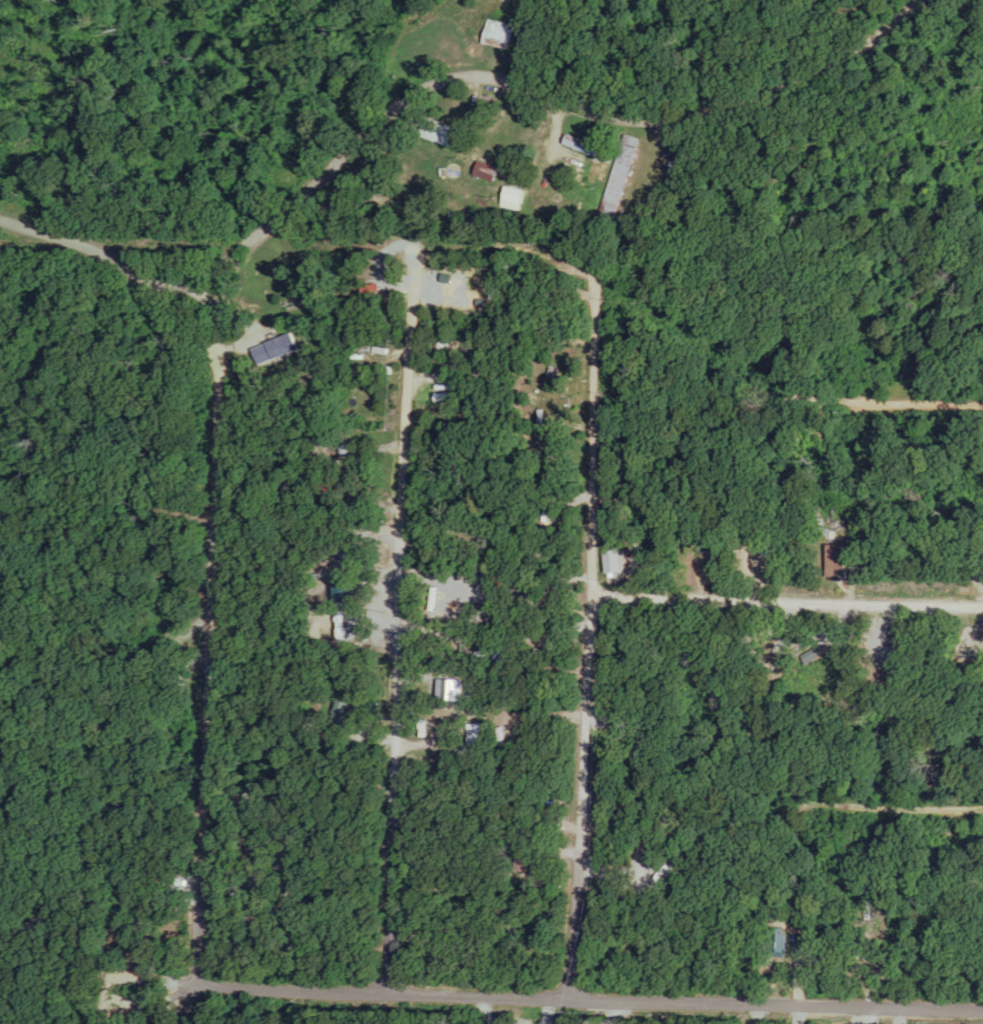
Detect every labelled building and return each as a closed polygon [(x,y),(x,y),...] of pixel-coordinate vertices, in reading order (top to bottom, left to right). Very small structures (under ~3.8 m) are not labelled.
[(512,50),(516,24),(488,20),(484,45),(512,50)] [(462,128),(427,118),(421,139),(457,148),(462,128)] [(562,145),(608,161),(611,151),(566,135),(562,145)] [(492,184),(499,169),(480,161),(474,176),(492,184)] [(519,205),(523,190),(504,186),(500,201),(519,205)] [(256,367),(299,351),(292,333),(250,349),(256,367)] [(345,722),(345,702),(337,701),(336,722),(345,722)]
